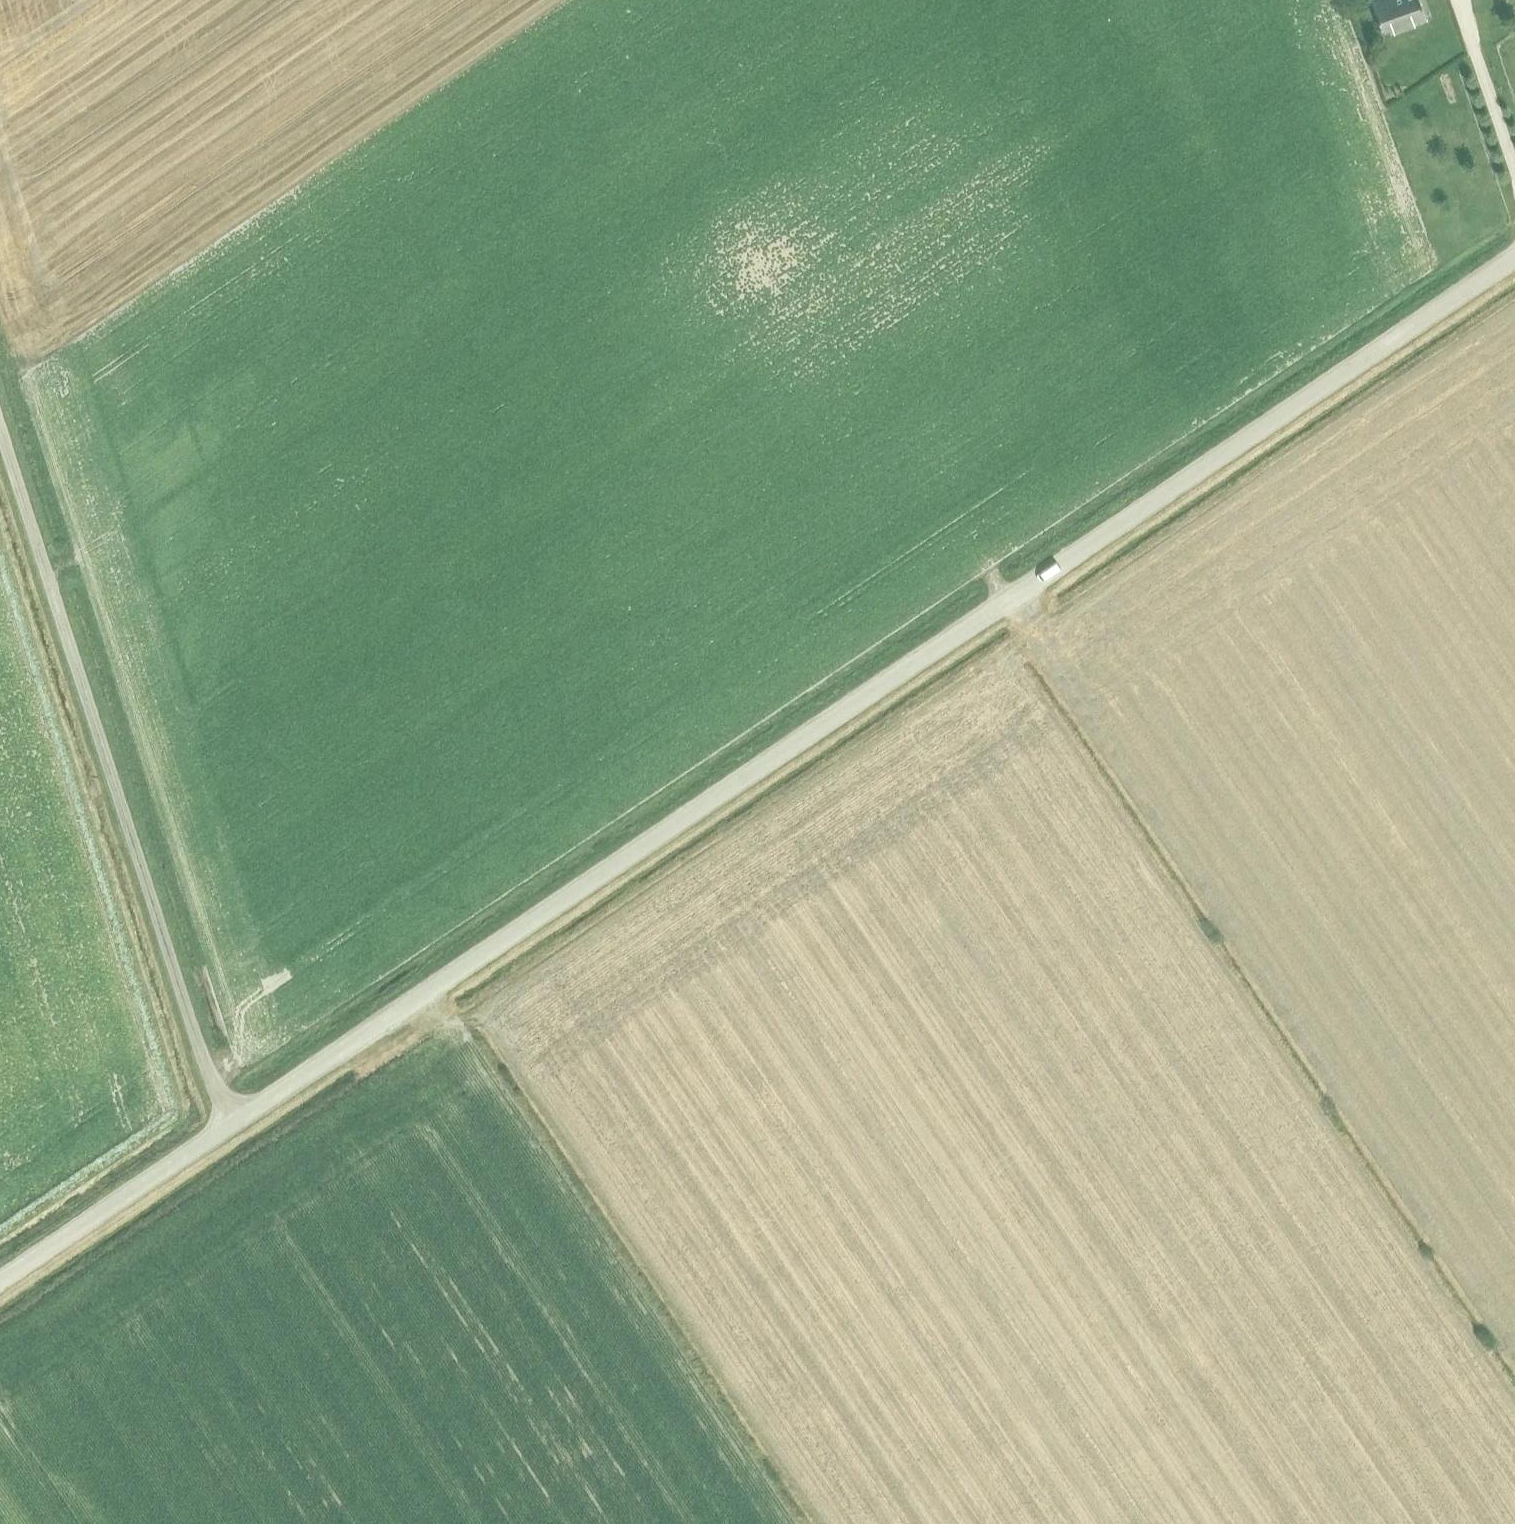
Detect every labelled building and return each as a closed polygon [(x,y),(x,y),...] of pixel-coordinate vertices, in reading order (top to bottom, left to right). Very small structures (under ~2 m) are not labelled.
[(1382,29),(1425,14),(1420,0),(1372,0),(1382,29)]
